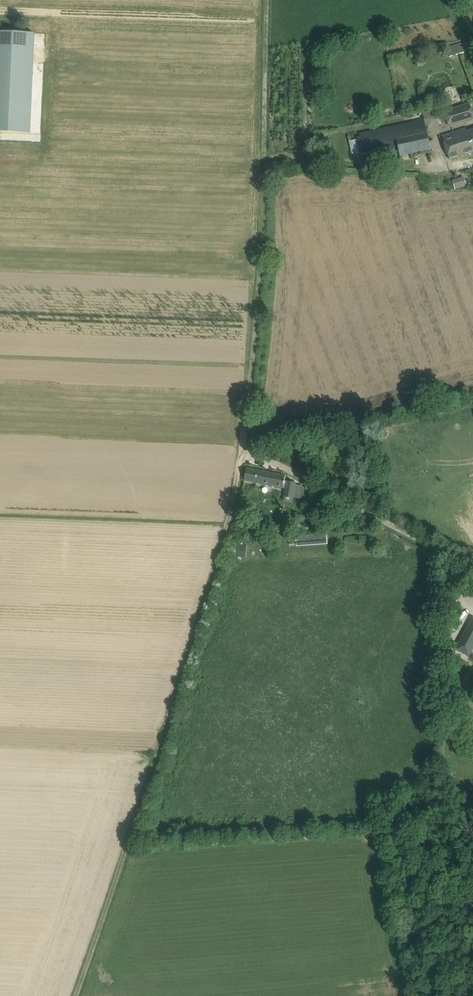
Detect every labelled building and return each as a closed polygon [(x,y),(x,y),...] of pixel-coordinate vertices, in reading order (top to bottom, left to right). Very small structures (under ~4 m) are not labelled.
[(34,33),(0,32),(0,132),(29,133),(34,33)] [(447,48),(450,57),(464,53),(462,44),(447,48)] [(442,114),(446,128),(472,119),(472,109),(471,104),(442,114)] [(368,137),(357,139),(360,156),(399,147),(401,156),(431,149),(426,125),(432,124),(430,118),(438,116),(436,108),(423,111),(425,121),(368,133),(368,137)] [(450,160),(472,152),(472,130),(468,131),(467,128),(443,136),(450,160)] [(464,177),(453,181),(455,189),(467,186),(464,177)] [(287,482),(285,481),(286,476),(247,468),(244,481),(286,489),(284,497),(293,499),(293,497),(300,498),(303,486),(296,485),(296,483),(287,481),(287,482)] [(297,538),(298,550),(330,547),(329,536),(297,538)] [(235,544),(234,557),(246,558),(247,545),(235,544)] [(455,649),(469,656),(472,649),(472,617),(455,649)] [(457,682),(451,684),(457,699),(463,697),(457,682)]
